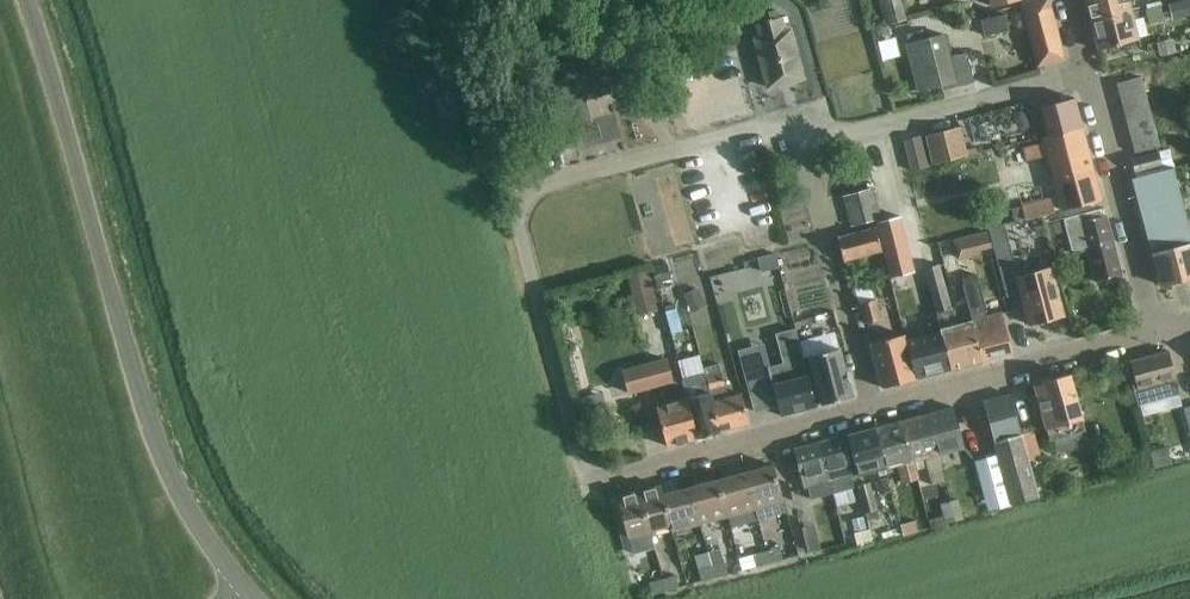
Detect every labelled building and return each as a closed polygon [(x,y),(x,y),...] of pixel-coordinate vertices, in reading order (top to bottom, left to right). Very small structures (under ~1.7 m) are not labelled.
[(886,24),(908,19),(903,0),(880,0),(886,24)] [(1065,59),(1050,0),(1041,0),(1022,5),(1039,66),(1065,59)] [(1132,13),(1129,1),(1133,0),(1086,0),(1092,23),(1132,13)] [(1189,14),(1189,0),(1180,0),(1168,3),(1172,19),(1189,14)] [(1146,9),(1149,23),(1165,20),(1162,5),(1146,9)] [(787,83),(805,79),(792,30),(787,31),(783,17),(781,17),(779,11),(771,13),(772,20),(758,24),(762,37),(757,39),(770,88),(787,83)] [(1132,13),(1092,23),(1099,50),(1139,39),(1132,13)] [(986,36),(1010,30),(1005,14),(982,20),(986,36)] [(884,28),(874,31),(877,40),(886,37),(884,28)] [(957,87),(975,82),(967,52),(951,57),(945,34),(925,40),(923,30),(908,35),(910,44),(907,45),(919,91),(955,81),(957,87)] [(887,39),(868,41),(871,61),(890,59),(887,39)] [(1171,41),(1157,45),(1160,59),(1175,55),(1171,41)] [(626,67),(640,64),(635,46),(621,50),(626,67)] [(550,107),(618,89),(608,52),(540,70),(550,107)] [(1141,77),(1117,83),(1120,97),(1145,91),(1141,77)] [(1145,91),(1120,97),(1124,111),(1148,105),(1145,91)] [(1049,136),(1082,127),(1075,98),(1041,106),(1041,107),(1030,110),(1033,123),(1045,120),(1049,136)] [(1148,105),(1124,111),(1128,125),(1152,119),(1148,105)] [(1152,119),(1128,125),(1131,139),(1156,132),(1152,119)] [(926,135),(933,164),(967,156),(960,127),(926,135)] [(1102,200),(1094,169),(1082,127),(1049,136),(1043,137),(1045,142),(1024,148),(1028,160),(1048,155),(1062,210),(1102,200)] [(1156,132),(1131,139),(1135,153),(1160,146),(1156,132)] [(920,137),(904,141),(912,171),(928,167),(920,137)] [(1135,173),(1163,165),(1159,151),(1131,159),(1135,173)] [(525,174),(539,170),(535,156),(521,160),(525,174)] [(1189,244),(1189,229),(1174,167),(1132,178),(1152,254),(1189,244)] [(844,197),(848,211),(879,202),(875,188),(844,197)] [(1026,219),(1055,212),(1052,198),(1022,206),(1026,219)] [(848,211),(852,225),(882,216),(879,202),(848,211)] [(1099,209),(1080,215),(1064,219),(1072,251),(1087,248),(1096,281),(1122,275),(1106,215),(1101,217),(1099,209)] [(900,216),(877,222),(882,244),(888,267),(891,278),(915,272),(911,260),(906,237),(900,216)] [(1060,220),(1046,224),(1049,235),(1063,231),(1060,220)] [(1004,227),(989,231),(993,246),(1008,242),(1004,227)] [(844,261),(882,251),(876,228),(838,237),(844,261)] [(986,232),(951,241),(957,263),(992,254),(986,232)] [(1152,254),(1160,285),(1189,278),(1189,244),(1152,254)] [(771,253),(756,257),(760,270),(780,265),(777,252),(772,254),(771,253)] [(998,266),(1006,297),(1021,293),(1029,325),(1064,315),(1052,268),(1017,277),(1014,262),(998,266)] [(668,263),(653,267),(658,290),(674,286),(668,263)] [(983,361),(972,321),(956,325),(952,308),(951,308),(939,264),(925,268),(941,330),(952,370),(983,361)] [(654,288),(649,269),(628,274),(633,293),(627,295),(632,312),(638,310),(639,315),(659,310),(653,289),(654,288)] [(977,274),(962,279),(964,284),(979,279),(977,274)] [(964,284),(962,284),(973,321),(972,321),(983,361),(1013,354),(1002,313),(986,317),(984,310),(988,309),(979,279),(964,284)] [(696,292),(685,298),(691,310),(702,304),(696,292)] [(866,323),(881,319),(876,300),(861,304),(866,323)] [(941,330),(929,333),(906,339),(917,379),(952,370),(941,330)] [(917,379),(906,339),(905,335),(871,344),(883,388),(917,379)] [(822,404),(853,397),(840,348),(810,356),(822,404)] [(1133,362),(1127,363),(1134,389),(1138,405),(1180,394),(1169,352),(1133,362)] [(668,358),(671,376),(693,372),(690,354),(668,358)] [(769,367),(745,374),(755,412),(779,406),(781,415),(818,406),(805,358),(803,358),(769,367)] [(631,393),(666,384),(671,403),(657,407),(668,446),(698,438),(688,399),(687,399),(682,380),(672,382),(666,359),(625,370),(631,393)] [(711,392),(706,377),(705,373),(682,380),(687,399),(688,399),(698,438),(720,432),(710,392),(711,392)] [(710,392),(720,432),(721,432),(721,431),(750,423),(742,394),(727,397),(724,386),(726,386),(722,373),(706,377),(711,392),(710,392)] [(1050,439),(1085,430),(1070,376),(1044,383),(1044,385),(1035,387),(1050,439)] [(1030,465),(1027,452),(1022,435),(1011,395),(985,402),(996,441),(1000,455),(1014,504),(1014,505),(1040,497),(1030,465)] [(601,397),(581,402),(585,420),(586,423),(606,417),(601,397)] [(954,407),(927,414),(938,454),(964,447),(954,407)] [(946,483),(927,414),(901,421),(917,479),(919,478),(915,461),(926,458),(933,486),(946,483)] [(901,421),(875,428),(887,474),(893,472),(892,467),(900,465),(905,482),(917,479),(901,421)] [(887,474),(875,428),(850,435),(861,476),(880,471),(881,475),(887,474)] [(1033,432),(1022,435),(1027,452),(1030,461),(1041,458),(1033,432)] [(820,444),(833,493),(854,487),(851,476),(855,475),(845,437),(820,444)] [(833,493),(820,444),(795,451),(806,489),(809,488),(812,499),(833,493)] [(1168,447),(1151,451),(1155,466),(1156,469),(1173,465),(1172,462),(1168,447)] [(1000,455),(977,461),(991,510),(1014,504),(1000,455)] [(775,465),(746,473),(756,509),(759,520),(787,512),(784,501),(785,501),(775,465)] [(719,480),(728,516),(756,509),(746,473),(719,480)] [(719,480),(691,488),(701,524),(728,516),(719,480)] [(888,480),(879,482),(883,496),(891,494),(888,480)] [(864,505),(866,514),(878,510),(871,482),(859,486),(858,486),(864,505)] [(640,492),(651,531),(670,525),(672,532),(673,531),(663,495),(664,495),(661,486),(640,492)] [(663,495),(673,531),(701,524),(691,488),(664,495),(663,495)] [(640,492),(619,498),(629,536),(634,555),(656,549),(651,531),(640,492)] [(956,520),(951,501),(937,504),(942,523),(956,520)] [(851,520),(855,533),(866,530),(862,517),(851,520)] [(904,535),(919,531),(916,520),(901,524),(904,535)] [(870,529),(855,533),(858,546),(874,542),(870,529)] [(759,566),(770,563),(767,551),(761,531),(753,534),(758,553),(756,554),(759,566)] [(817,539),(805,543),(808,556),(821,552),(817,539)] [(782,547),(767,551),(770,563),(785,559),(782,547)] [(714,566),(717,577),(731,573),(727,562),(714,566)] [(717,577),(714,566),(701,569),(704,580),(717,577)] [(664,579),(668,590),(681,587),(678,575),(664,579)] [(668,590),(664,579),(650,582),(653,594),(668,590)]
